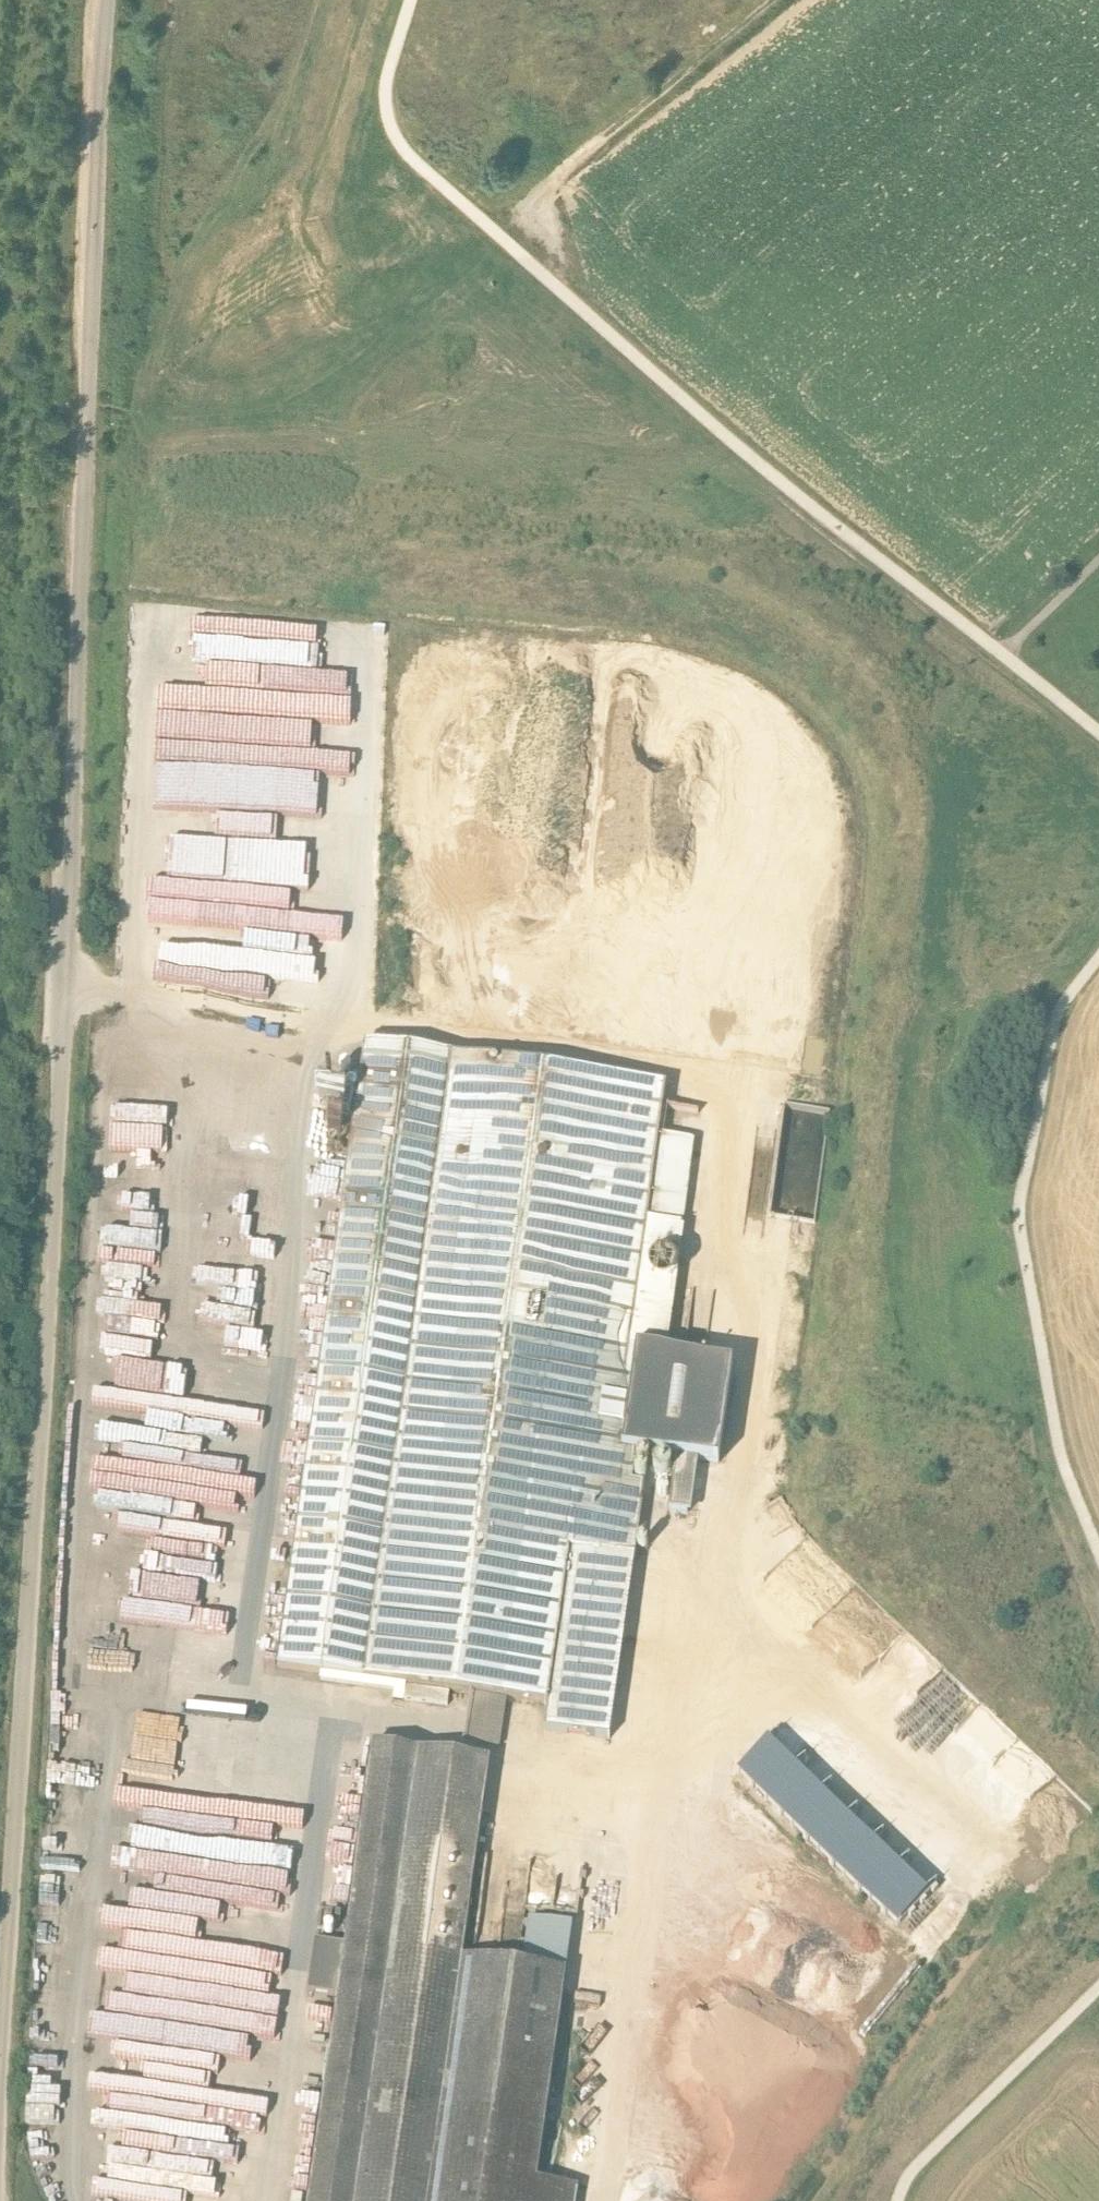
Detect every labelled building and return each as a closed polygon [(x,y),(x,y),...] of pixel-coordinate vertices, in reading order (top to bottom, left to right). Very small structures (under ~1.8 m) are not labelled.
[(154,945),(201,943),(201,930),(154,932),(154,945)] [(662,1088),(361,1045),(273,1668),(469,1696),(463,1745),(499,1751),(506,1701),(545,1706),(542,1730),(607,1740),(649,1455),(716,1466),(734,1369),(668,1353),(699,1108),(660,1102),(662,1088)] [(675,1511),(695,1513),(699,1466),(679,1464),(675,1511)] [(771,1743),(740,1775),(902,1928),(933,1896),(771,1743)] [(555,2046),(572,1925),(528,1919),(521,1966),(463,1958),(490,1764),(371,1748),(344,1942),(315,1938),(307,1992),(337,1996),(330,2047),(308,2200),(575,2200),(577,2186),(536,2181),(555,2046)]
